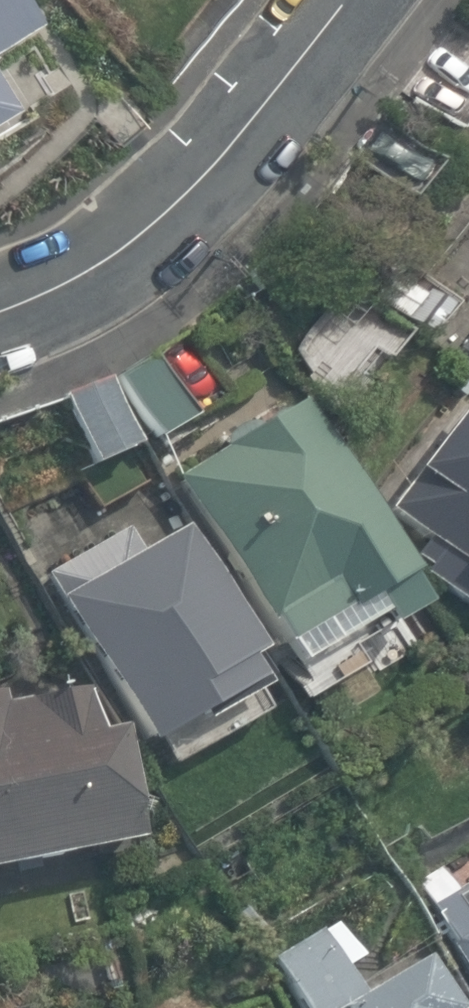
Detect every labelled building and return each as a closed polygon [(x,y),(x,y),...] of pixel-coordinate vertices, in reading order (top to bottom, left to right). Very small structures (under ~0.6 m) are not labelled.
[(33,0),(0,0),(0,46),(44,19),(33,0)] [(20,103),(0,70),(0,115),(20,103)] [(158,359),(122,382),(160,442),(196,420),(158,359)] [(66,399),(93,467),(141,449),(115,381),(66,399)] [(419,579),(306,400),(177,480),(270,628),(335,588),(354,619),(419,579)] [(395,509),(468,566),(468,413),(395,509)] [(266,659),(189,525),(57,600),(148,760),(267,693),(252,667),(266,659)] [(149,844),(126,736),(103,741),(92,688),(13,705),(10,691),(0,693),(0,874),(149,844)] [(419,897),(468,983),(468,868),(419,897)] [(333,1007),(456,1007),(422,953),(333,1007)]
